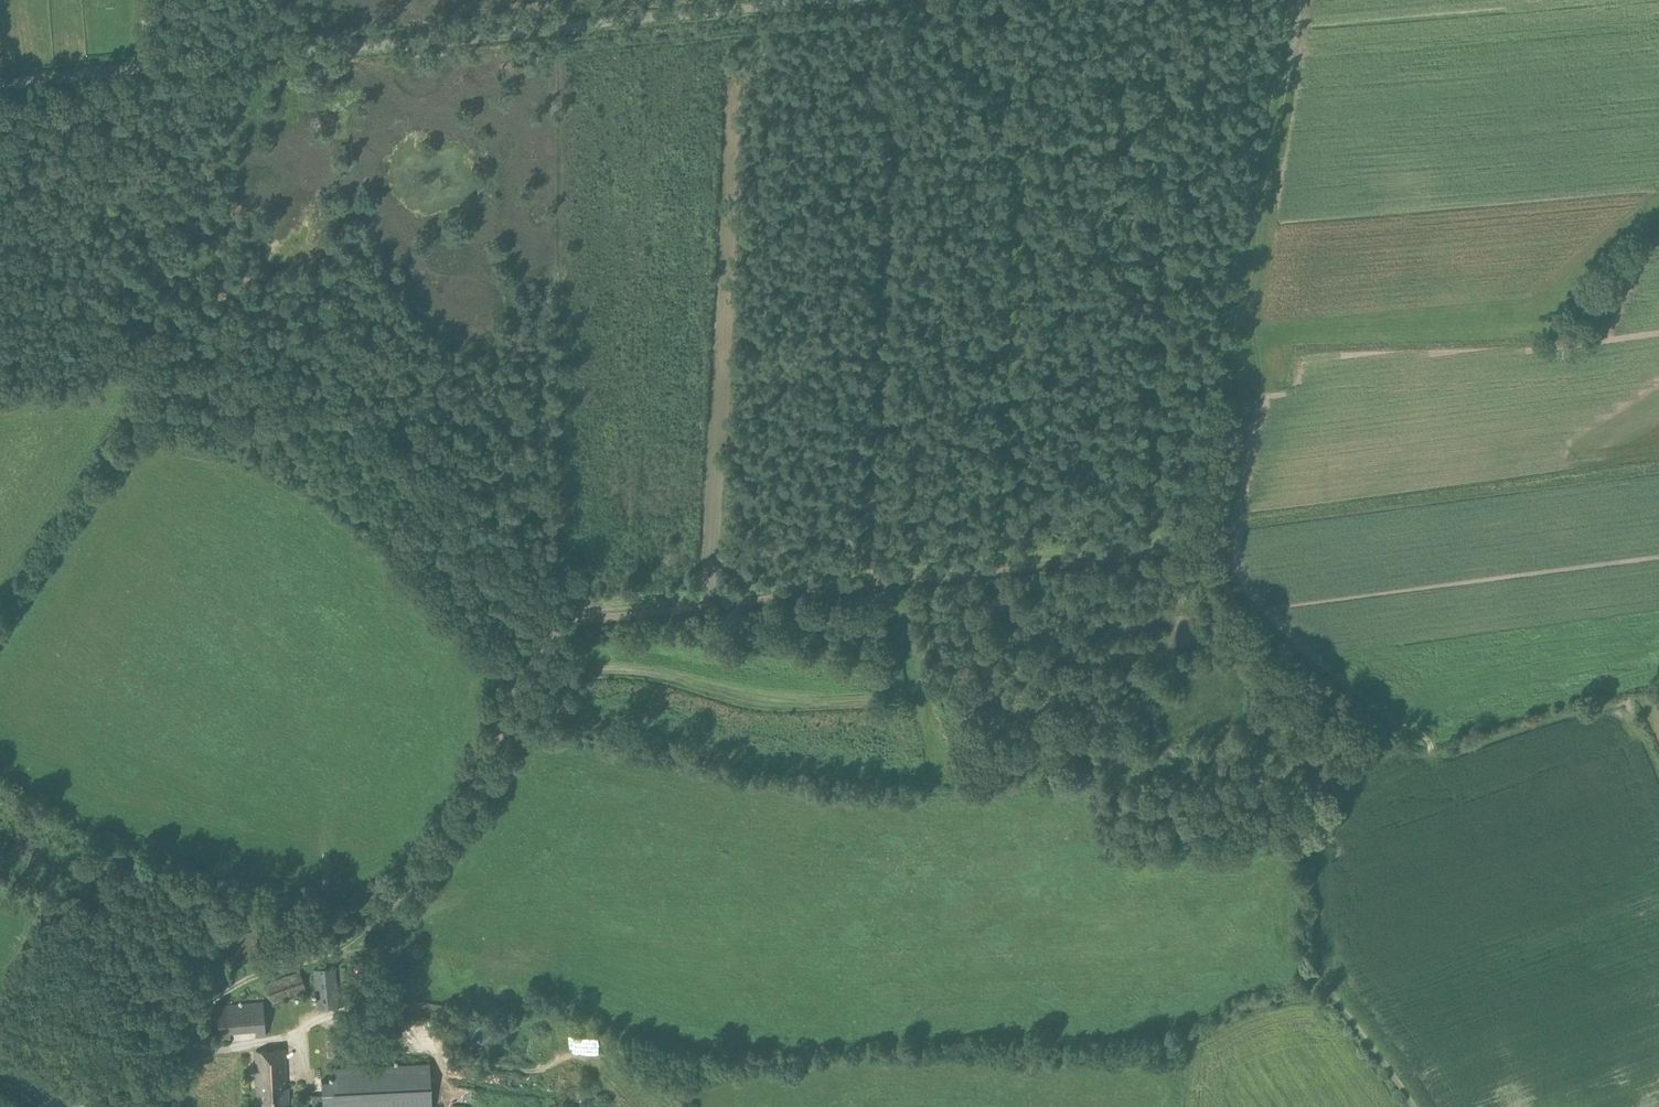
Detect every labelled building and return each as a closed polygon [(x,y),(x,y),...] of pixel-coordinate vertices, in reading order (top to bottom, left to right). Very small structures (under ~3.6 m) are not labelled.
[(317,1008),(339,1006),(336,966),(314,968),(317,1008)] [(272,1003),(306,990),(299,972),(265,984),(272,1003)] [(266,1033),(262,1001),(216,1006),(220,1039),(230,1038),(229,1031),(253,1028),(254,1034),(266,1033)] [(349,1032),(327,1032),(327,1057),(335,1057),(335,1050),(349,1050),(349,1032)] [(284,1050),(255,1052),(258,1106),(288,1106),(284,1050)] [(432,1064),(333,1065),(333,1081),(321,1081),(321,1095),(315,1095),(315,1106),(432,1106),(432,1064)] [(480,1074),(496,1076),(497,1067),(481,1066),(480,1074)] [(521,1095),(509,1097),(511,1106),(523,1106),(521,1095)]
